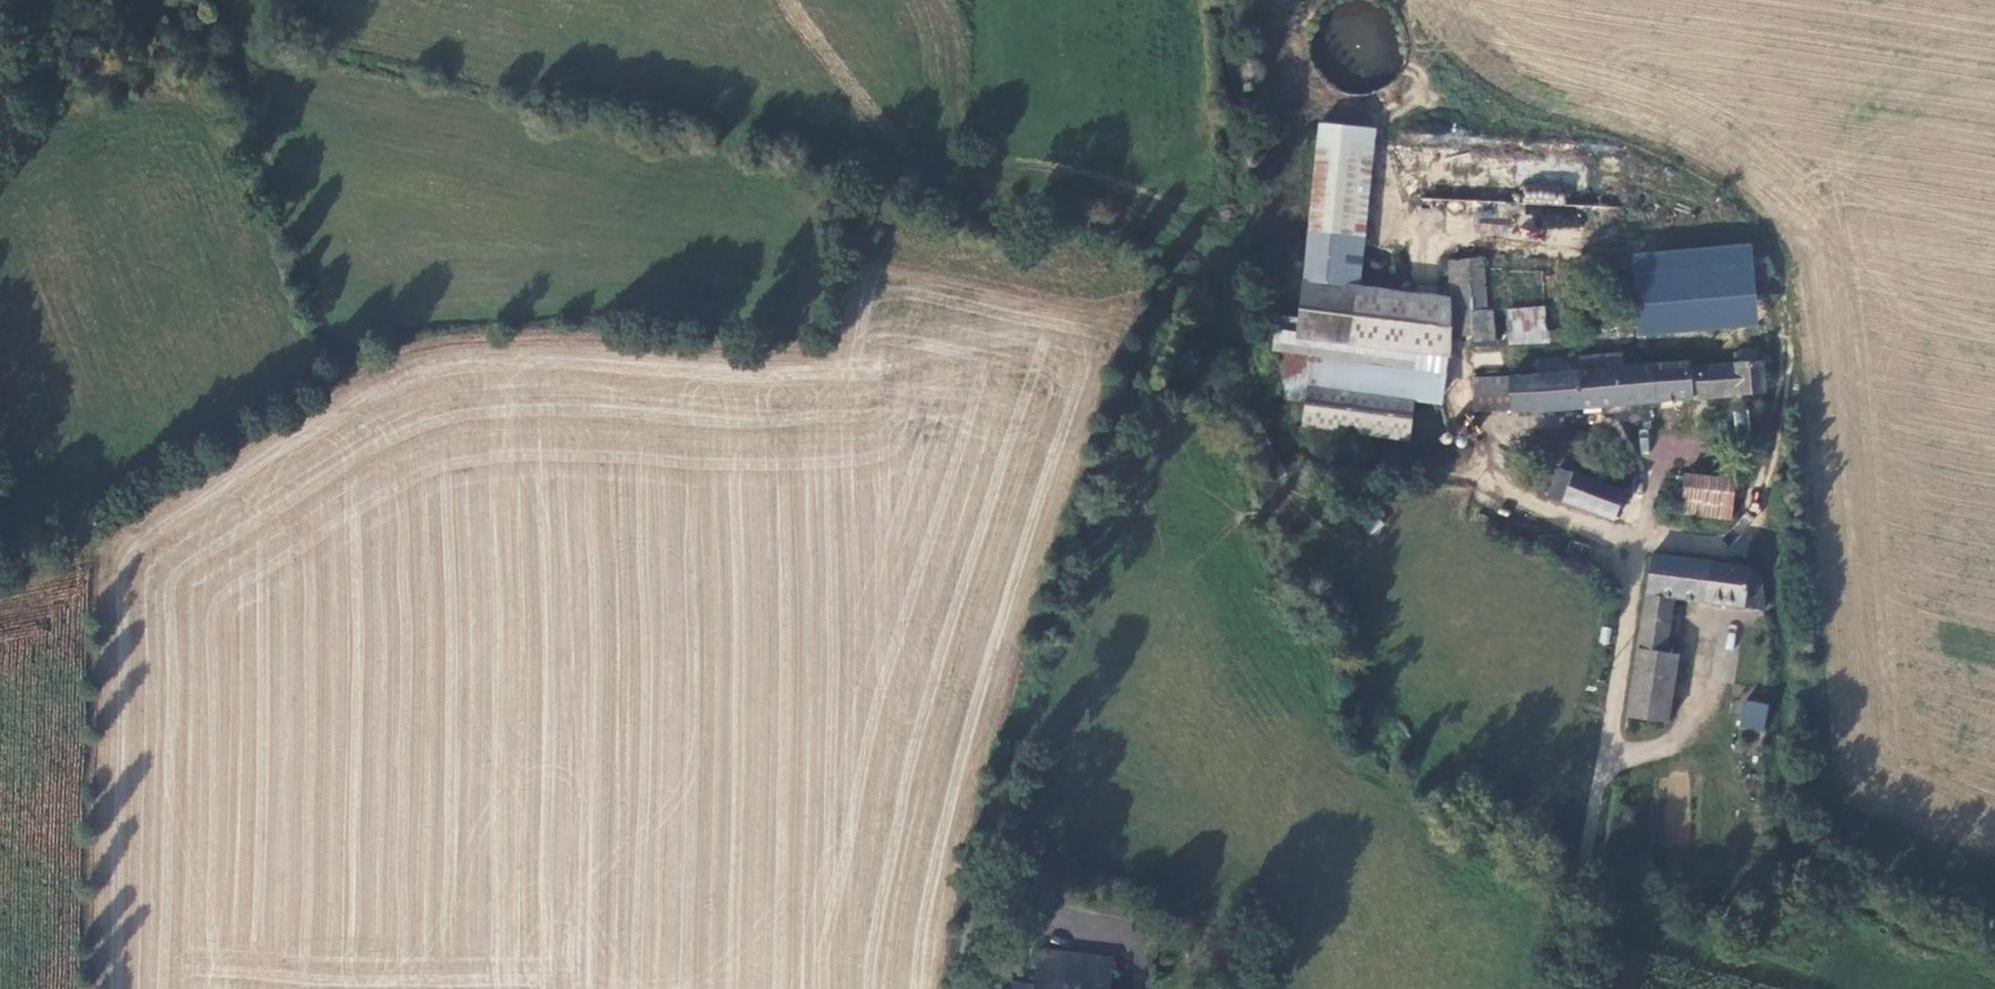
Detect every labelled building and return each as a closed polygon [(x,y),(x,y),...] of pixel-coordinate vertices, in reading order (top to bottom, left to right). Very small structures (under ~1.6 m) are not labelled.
[(1313,142),(1300,250),(1298,264),(1296,278),(1348,286),(1350,271),(1353,253),(1367,148),(1313,142)] [(1443,264),(1446,299),(1449,335),(1468,334),(1470,359),(1491,357),(1489,310),(1480,309),(1477,262),(1443,264)] [(1287,351),(1339,358),(1437,371),(1449,335),(1446,299),(1348,286),(1296,278),(1287,351)] [(1507,310),(1508,334),(1540,332),(1539,308),(1507,310)] [(1287,351),(1279,350),(1276,376),(1292,399),(1305,401),(1302,425),(1403,438),(1408,400),(1433,403),(1437,371),(1339,358),(1287,351)] [(1534,409),(1759,394),(1758,363),(1752,364),(1747,353),(1740,352),(1737,356),(1736,363),(1733,367),(1686,369),(1685,364),(1618,368),(1616,354),(1574,356),(1531,360),(1531,373),(1468,378),(1470,412),(1532,408),(1534,409)] [(1577,446),(1559,501),(1623,524),(1641,468),(1577,446)] [(1690,477),(1688,517),(1738,521),(1740,480),(1690,477)] [(1676,596),(1763,610),(1762,585),(1754,572),(1655,557),(1640,647),(1666,652),(1676,596)] [(1681,655),(1666,652),(1640,647),(1628,718),(1665,725),(1681,655)] [(1761,731),(1766,707),(1739,701),(1734,725),(1761,731)] [(1039,952),(1038,964),(1080,969),(1116,974),(1118,963),(1039,952)] [(1080,969),(1038,964),(1034,988),(1077,988),(1080,969)] [(1116,974),(1080,969),(1077,988),(1113,988),(1116,974)]
